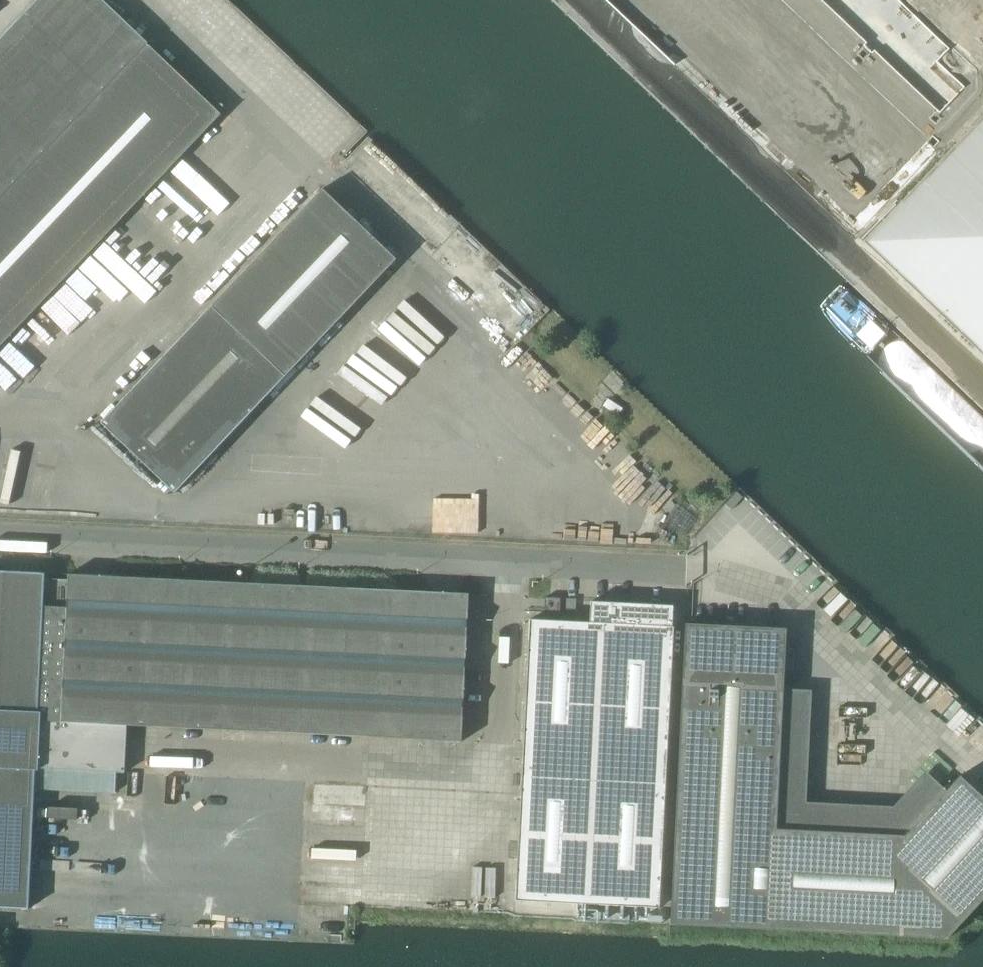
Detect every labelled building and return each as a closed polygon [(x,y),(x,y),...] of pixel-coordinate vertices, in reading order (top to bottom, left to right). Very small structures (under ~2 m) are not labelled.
[(221,115),(101,0),(39,0),(0,41),(0,347),(221,115)] [(940,318),(945,313),(962,329),(957,334),(959,336),(963,331),(980,347),(976,352),(977,353),(982,348),(982,349),(982,123),(976,130),(972,125),(970,127),(975,132),(959,149),(954,144),(953,146),(957,150),(941,167),(936,163),(935,164),(940,169),(924,186),(919,181),(917,183),(922,187),(906,204),(901,200),(900,201),(904,206),(888,223),(883,218),(882,220),(887,224),(871,241),(864,241),(864,243),(871,243),(888,259),(883,264),(884,265),(889,260),(906,276),(902,281),(903,283),(908,278),(925,294),(920,299),(922,300),(926,296),(943,312),(939,317),(940,318)] [(323,189),(211,307),(101,423),(174,494),(396,260),(323,189)] [(34,796),(36,768),(125,773),(127,726),(461,742),(467,641),(469,642),(470,631),(467,630),(469,594),(68,574),(68,580),(45,578),(45,573),(0,571),(0,795),(34,796)] [(561,598),(547,597),(545,597),(545,611),(560,612),(561,598)] [(528,619),(515,901),(660,908),(673,626),(672,626),(673,605),(589,601),(588,622),(528,619)] [(947,939),(982,899),(982,797),(960,776),(905,836),(789,829),(789,817),(777,817),(786,629),(686,624),(671,925),(947,939)] [(0,795),(0,908),(29,909),(34,796),(0,795)]
